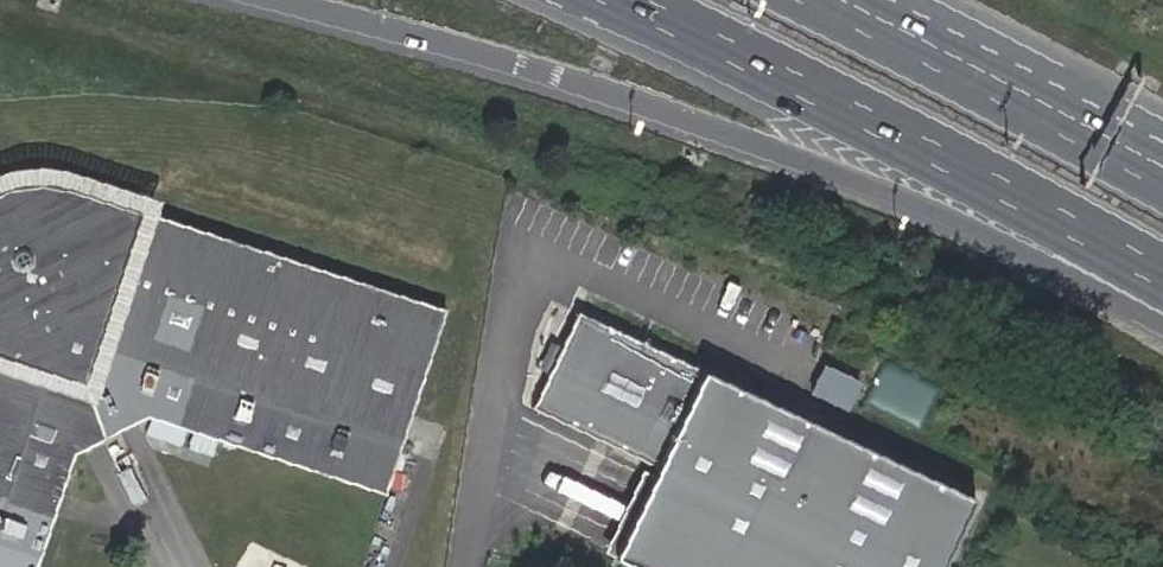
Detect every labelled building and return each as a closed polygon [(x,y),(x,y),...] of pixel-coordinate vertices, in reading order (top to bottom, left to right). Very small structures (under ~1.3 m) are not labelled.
[(59,517),(65,499),(79,455),(84,453),(141,426),(152,420),(388,497),(413,420),(448,312),(149,214),(82,192),(61,187),(51,184),(41,183),(33,183),(23,184),(14,186),(2,188),(0,189),(0,566),(42,566),(59,517)] [(972,501),(575,312),(530,406),(658,467),(612,565),(616,566),(941,566),(972,501)] [(815,390),(854,404),(866,373),(826,359),(815,390)]
